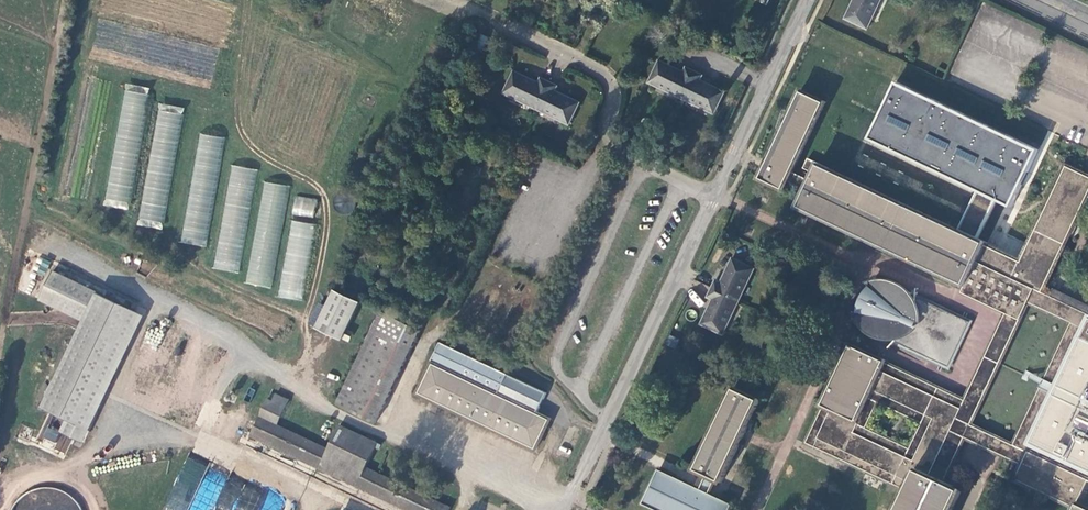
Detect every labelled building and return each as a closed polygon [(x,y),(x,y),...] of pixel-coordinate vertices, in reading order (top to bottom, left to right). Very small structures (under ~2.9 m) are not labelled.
[(846,20),(866,29),(880,0),(855,0),(846,20)] [(650,82),(717,115),(727,92),(702,80),(704,76),(688,67),(685,73),(661,61),(650,82)] [(506,92),(574,125),(584,102),(560,89),(561,85),(545,78),(543,82),(518,70),(506,92)] [(130,210),(144,117),(148,117),(152,87),(123,83),(105,206),(130,210)] [(810,451),(903,496),(896,509),(953,509),(964,488),(947,478),(967,437),(1020,463),(1015,476),(1076,506),(1074,509),(1087,509),(1087,331),(1087,330),(1087,312),(1048,291),(1087,206),(1087,172),(1069,163),(1023,258),(987,241),(988,239),(823,160),(816,175),(795,165),(825,101),(800,90),(757,178),(781,191),(787,180),(809,190),(800,209),(958,284),(953,293),(1006,318),(964,404),(848,349),(819,411),(827,415),(819,432),(810,451)] [(158,102),(137,225),(163,229),(184,107),(158,102)] [(199,133),(180,243),(206,247),(225,138),(199,133)] [(238,274),(257,169),(232,165),(213,269),(238,274)] [(264,181),(245,284),(271,288),(289,186),(264,181)] [(336,194),(334,211),(353,213),(355,197),(336,194)] [(294,196),(292,215),(314,217),(316,198),(294,196)] [(289,220),(280,298),(303,301),(312,223),(289,220)] [(754,269),(732,259),(720,282),(715,280),(705,298),(711,301),(699,325),(721,335),(754,269)] [(86,444),(139,310),(48,274),(37,302),(77,318),(40,410),(62,419),(58,431),(45,426),(41,437),(57,443),(54,449),(65,453),(71,438),(86,444)] [(337,280),(319,318),(345,330),(363,292),(337,280)] [(946,370),(967,327),(913,300),(912,305),(904,303),(905,292),(897,291),(887,290),(877,295),(876,292),(869,296),(862,307),(863,308),(861,314),(865,315),(869,329),(885,341),(892,334),(896,337),(893,341),(892,344),(946,370)] [(383,314),(376,329),(414,348),(422,333),(383,314)] [(376,424),(414,348),(376,329),(338,405),(376,424)] [(551,391),(443,341),(434,361),(437,363),(423,392),(540,449),(555,418),(542,412),(551,391)] [(740,376),(729,398),(754,410),(764,387),(740,376)] [(296,401),(281,394),(277,402),(270,399),(253,435),(413,509),(454,509),(456,507),(370,466),(382,442),(344,424),(333,448),(284,426),(296,401)] [(754,410),(729,398),(701,458),(707,462),(720,467),(724,469),(754,410)] [(827,415),(819,411),(802,447),(810,451),(827,415)] [(701,475),(665,458),(649,494),(684,509),(730,509),(738,492),(714,481),(701,475)] [(198,482),(199,482),(206,466),(189,459),(181,476),(179,475),(170,497),(184,503),(181,509),(182,509),(186,509),(198,482)] [(720,467),(707,462),(701,475),(714,481),(720,467)] [(76,493),(43,487),(13,496),(10,509),(81,509),(76,493)]
